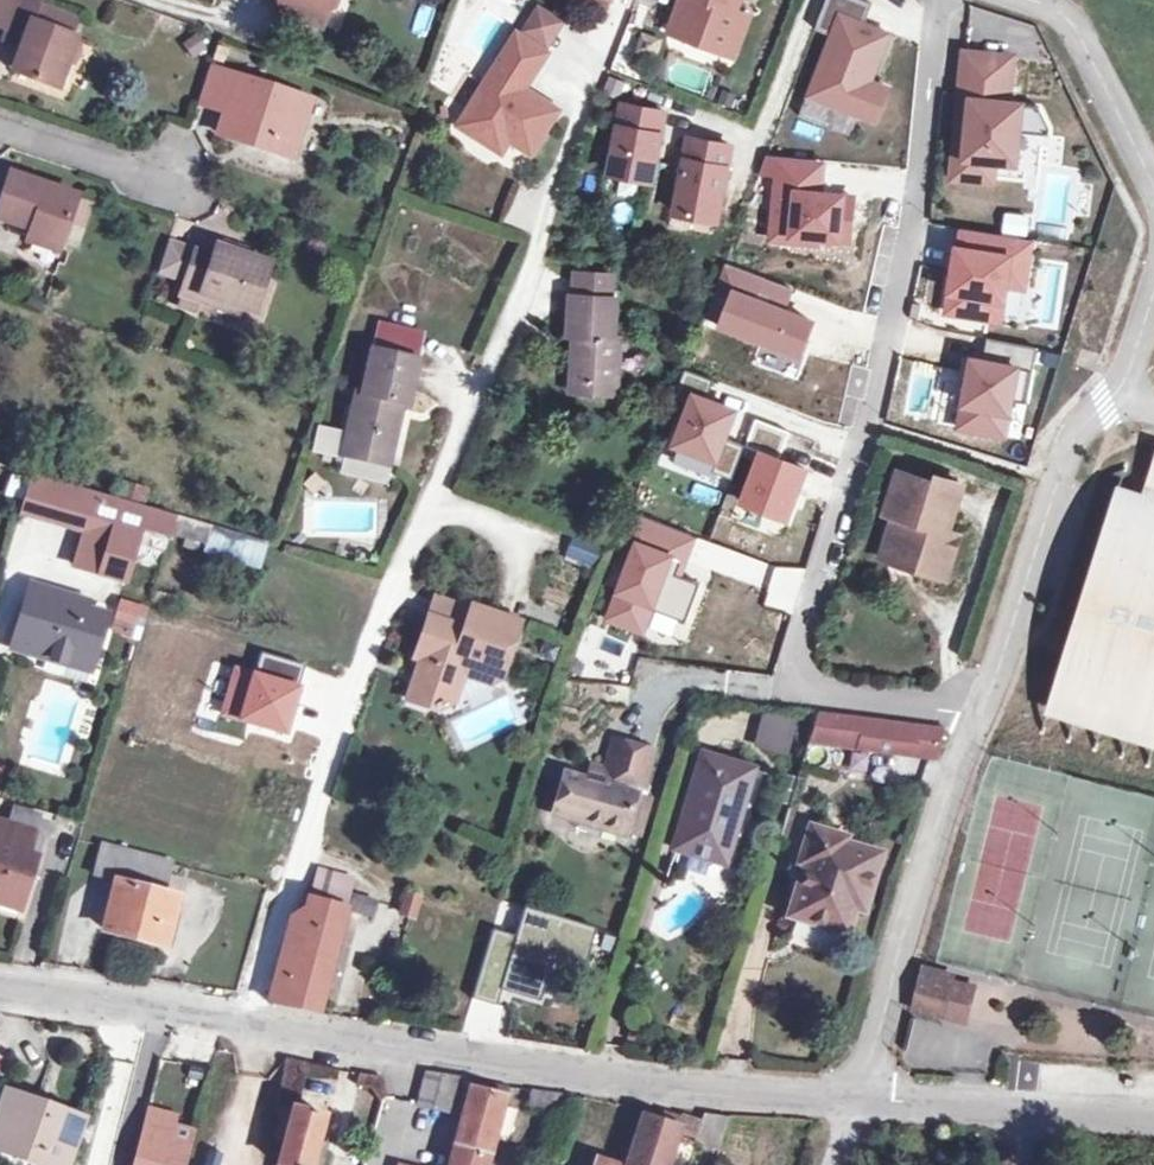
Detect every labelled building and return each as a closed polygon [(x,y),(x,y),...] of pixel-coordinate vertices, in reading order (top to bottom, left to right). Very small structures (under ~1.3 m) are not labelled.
[(277,10),(319,27),(327,7),(340,2),(341,0),(282,0),(277,10)] [(668,39),(681,0),(674,0),(661,36),(668,39)] [(668,39),(712,55),(728,13),(733,0),(681,0),(668,39)] [(817,27),(834,33),(811,94),(878,118),(891,85),(866,76),(870,66),(877,68),(891,30),(866,21),(874,1),(872,0),(826,0),(817,27)] [(88,43),(80,41),(43,29),(48,15),(29,8),(20,43),(38,50),(35,60),(31,71),(47,77),(43,88),(71,98),(88,43)] [(744,19),(728,13),(712,55),(728,61),(744,19)] [(84,27),(48,15),(43,29),(80,41),(84,27)] [(517,20),(504,46),(533,62),(547,35),(517,20)] [(17,53),(35,60),(38,50),(20,43),(17,53)] [(449,146),(467,155),(476,140),(498,150),(522,161),(545,113),(519,100),(505,94),(512,80),(526,86),(535,67),(497,48),(449,146)] [(971,134),(959,133),(956,175),(995,178),(997,157),(1018,158),(1020,128),(1052,131),(1053,123),(1043,103),(1010,100),(1014,53),(973,49),(969,98),(974,98),(971,134)] [(701,93),(709,72),(676,59),(668,80),(701,93)] [(28,82),(43,88),(47,77),(31,71),(28,82)] [(227,138),(247,145),(250,137),(301,152),(317,104),(217,71),(205,107),(234,118),(227,138)] [(519,100),(526,86),(512,80),(505,94),(519,100)] [(619,110),(608,177),(649,184),(660,117),(619,110)] [(250,137),(247,145),(297,163),(301,152),(250,137)] [(490,167),(498,150),(476,140),(467,155),(490,167)] [(686,142),(674,215),(714,222),(726,149),(686,142)] [(759,167),(776,173),(778,157),(823,163),(824,156),(765,149),(759,167)] [(776,173),(768,234),(815,240),(815,234),(846,238),(852,193),(814,188),(815,181),(821,182),(823,163),(778,157),(776,173)] [(13,184),(0,220),(0,228),(37,242),(35,249),(65,259),(82,207),(13,184)] [(1003,231),(1028,234),(1031,213),(1005,210),(1003,231)] [(962,244),(960,244),(947,308),(1001,317),(1008,281),(1026,285),(1031,256),(1020,254),(1023,234),(966,225),(962,244)] [(1035,236),(1023,234),(1020,254),(1031,256),(1035,236)] [(188,304),(205,310),(210,298),(251,311),(264,316),(280,263),(232,248),(226,261),(204,254),(188,304)] [(722,320),(799,351),(812,317),(783,306),(756,296),(765,273),(726,258),(715,286),(732,292),(722,320)] [(756,296),(783,306),(791,284),(765,273),(756,296)] [(579,334),(577,382),(622,384),(624,339),(618,339),(620,298),(612,297),(613,276),(575,275),(573,334),(579,334)] [(248,323),(251,311),(210,298),(205,310),(248,323)] [(972,355),(959,424),(1007,433),(1013,398),(1029,401),(1040,345),(988,335),(984,357),(972,355)] [(357,397),(345,450),(393,459),(403,409),(410,409),(419,364),(375,355),(365,399),(357,397)] [(694,399),(680,439),(685,441),(723,455),(718,466),(738,474),(751,441),(729,433),(740,406),(710,395),(717,375),(687,364),(677,393),(694,399)] [(622,384),(577,382),(576,391),(622,393),(622,384)] [(723,455),(685,441),(681,452),(718,466),(723,455)] [(812,464),(768,447),(749,497),(793,514),(812,464)] [(393,459),(345,450),(342,459),(391,469),(393,459)] [(926,546),(922,560),(949,569),(963,527),(948,522),(965,472),(936,463),(933,471),(899,460),(885,502),(896,506),(887,533),(926,546)] [(11,481),(15,467),(0,464),(0,478),(11,481)] [(168,538),(174,516),(82,490),(70,527),(109,538),(100,573),(127,582),(144,531),(168,538)] [(1151,492),(1145,512),(1115,503),(1050,708),(1153,741),(1153,493),(1151,492)] [(741,503),(736,515),(780,534),(786,522),(741,503)] [(645,537),(619,610),(651,622),(665,585),(699,598),(707,577),(683,568),(698,528),(638,505),(628,531),(645,537)] [(210,526),(174,516),(168,538),(202,547),(210,526)] [(883,546),(922,560),(926,546),(887,533),(883,546)] [(570,538),(566,560),(597,566),(602,545),(570,538)] [(19,610),(8,649),(66,666),(70,650),(93,656),(105,617),(83,610),(85,603),(29,587),(22,610),(19,610)] [(467,629),(475,610),(439,600),(433,619),(467,629)] [(494,665),(509,669),(522,623),(475,610),(467,629),(433,619),(420,662),(427,664),(417,700),(438,707),(457,714),(469,678),(472,670),(494,665)] [(70,650),(66,666),(88,673),(93,656),(70,650)] [(306,667),(259,653),(254,672),(232,665),(218,714),(286,734),(306,667)] [(427,664),(420,662),(408,697),(417,700),(427,664)] [(504,686),(509,669),(494,665),(472,670),(469,678),(504,686)] [(871,711),(824,704),(815,733),(902,746),(906,716),(871,711)] [(752,746),(786,757),(797,723),(764,712),(752,746)] [(921,718),(906,716),(902,746),(915,748),(940,752),(949,722),(921,718)] [(562,781),(550,814),(616,835),(627,799),(604,792),(606,787),(636,795),(649,756),(609,746),(599,776),(583,772),(579,785),(562,781)] [(701,759),(674,848),(726,863),(734,834),(726,832),(742,772),(701,759)] [(859,868),(874,872),(881,845),(848,835),(851,826),(816,817),(806,848),(814,850),(799,904),(848,918),(854,893),(859,868)] [(16,907),(37,841),(0,829),(0,902),(16,907)] [(173,867),(104,847),(96,879),(118,885),(105,931),(163,947),(176,900),(165,898),(173,867)] [(867,895),(874,872),(859,868),(854,893),(867,895)] [(291,925),(267,1006),(313,1015),(338,916),(361,923),(368,903),(353,899),(357,882),(323,872),(316,901),(309,901),(302,924),(291,925)] [(395,910),(409,915),(414,898),(401,893),(395,910)] [(14,914),(16,907),(0,902),(0,910),(14,914)] [(527,907),(519,936),(495,930),(477,999),(501,1006),(507,985),(541,994),(552,953),(588,963),(598,926),(527,907)] [(943,1024),(955,988),(925,980),(915,1016),(943,1024)] [(979,995),(955,988),(943,1024),(968,1031),(979,995)] [(414,1107),(431,1112),(441,1077),(421,1074),(414,1107)] [(449,1164),(486,1164),(504,1099),(506,1087),(493,1085),(460,1080),(441,1077),(431,1112),(463,1122),(449,1164)] [(569,1096),(506,1087),(504,1099),(564,1112),(569,1096)] [(0,1124),(0,1155),(30,1164),(61,1164),(75,1123),(8,1100),(0,1124)] [(266,1141),(281,1145),(289,1112),(277,1109),(266,1141)] [(289,1112),(281,1145),(275,1164),(309,1164),(321,1120),(289,1112)] [(677,1121),(660,1114),(657,1124),(640,1118),(624,1164),(663,1164),(677,1121)] [(134,1164),(186,1164),(193,1137),(172,1133),(175,1122),(147,1116),(134,1164)]
